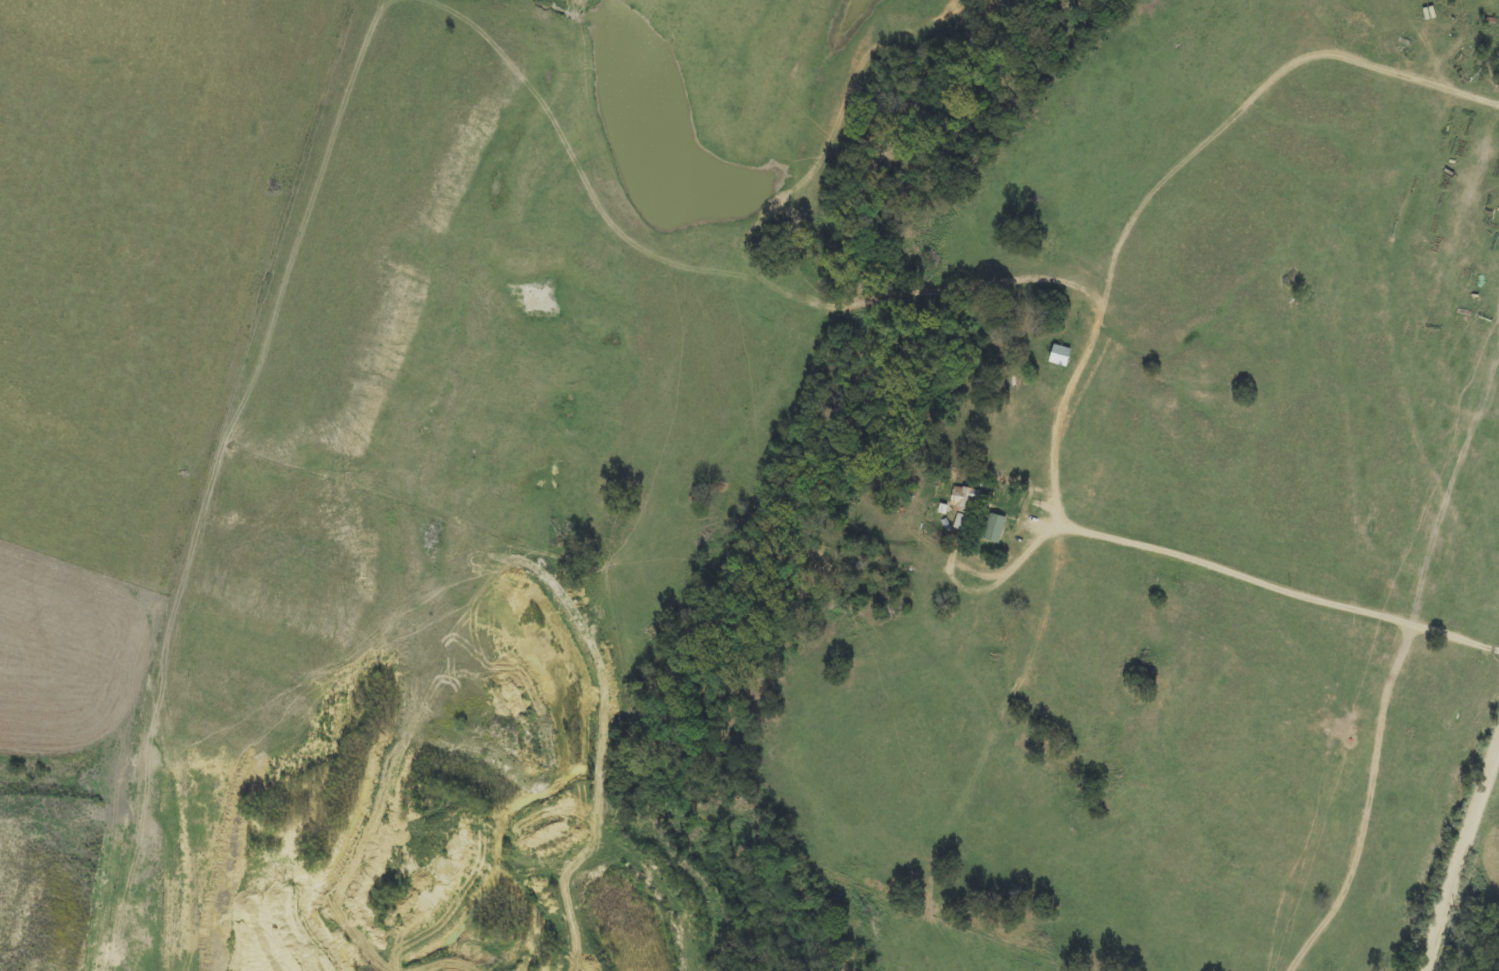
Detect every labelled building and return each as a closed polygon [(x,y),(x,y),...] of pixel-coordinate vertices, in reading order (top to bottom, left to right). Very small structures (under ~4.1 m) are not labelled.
[(1067,368),(1072,350),(1054,346),(1050,364),(1067,368)] [(1000,544),(1007,518),(991,514),(983,540),(1000,544)]
